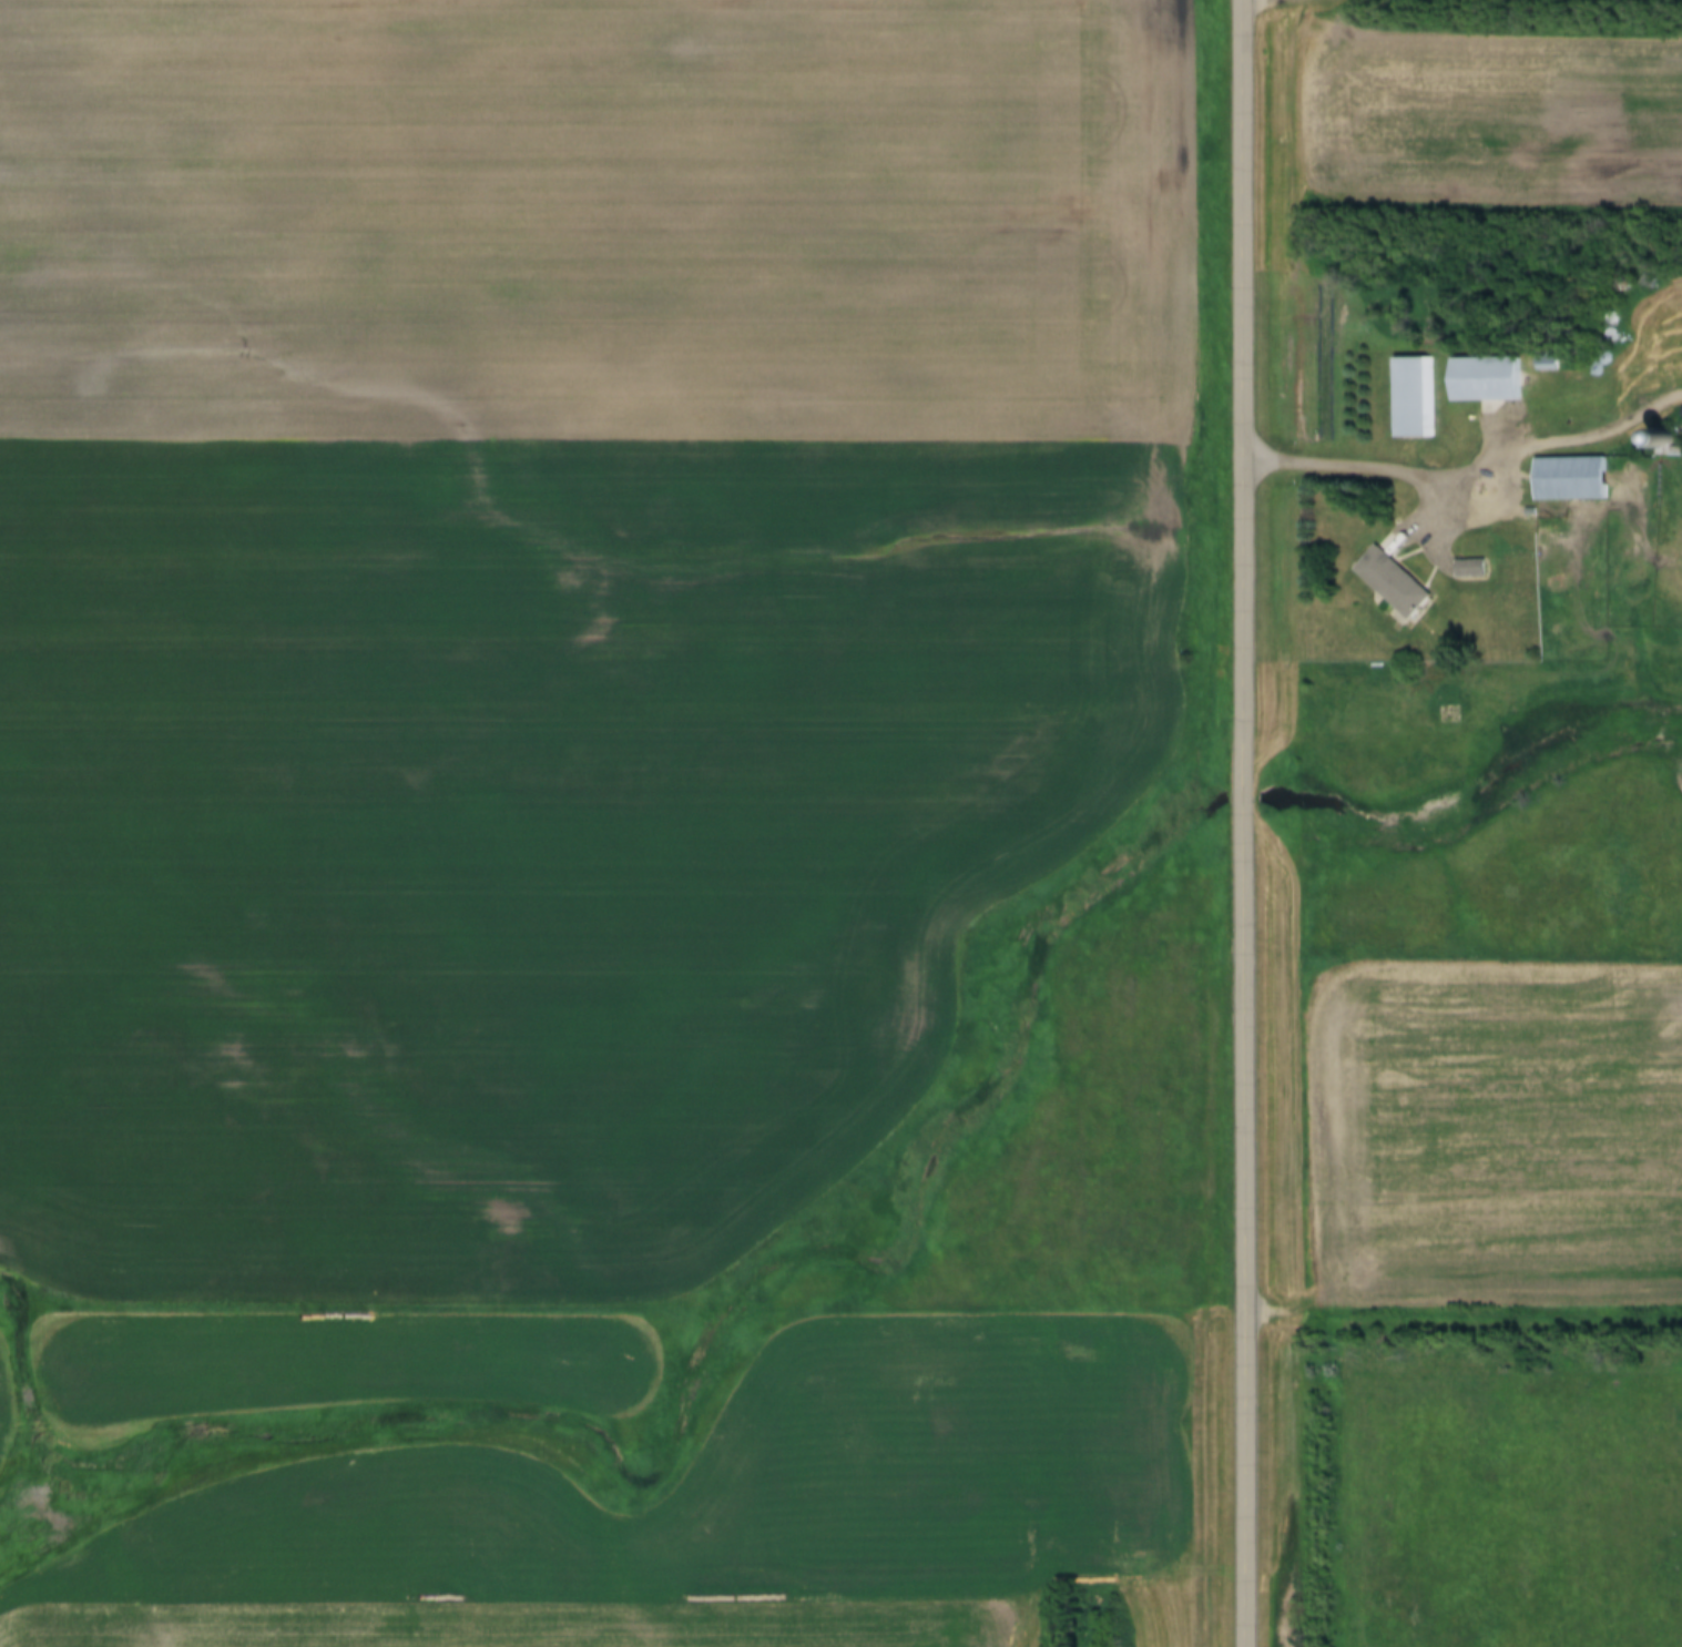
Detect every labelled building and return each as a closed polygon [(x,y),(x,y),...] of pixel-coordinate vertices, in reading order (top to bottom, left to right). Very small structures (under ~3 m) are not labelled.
[(1391,357),(1390,437),(1430,437),(1431,357),(1391,357)] [(1446,357),(1446,401),(1516,400),(1515,357),(1446,357)] [(1531,501),(1603,501),(1602,457),(1531,458),(1531,501)] [(1405,619),(1427,594),(1372,544),(1350,568),(1405,619)] [(1451,561),(1451,578),(1480,578),(1480,561),(1451,561)]
